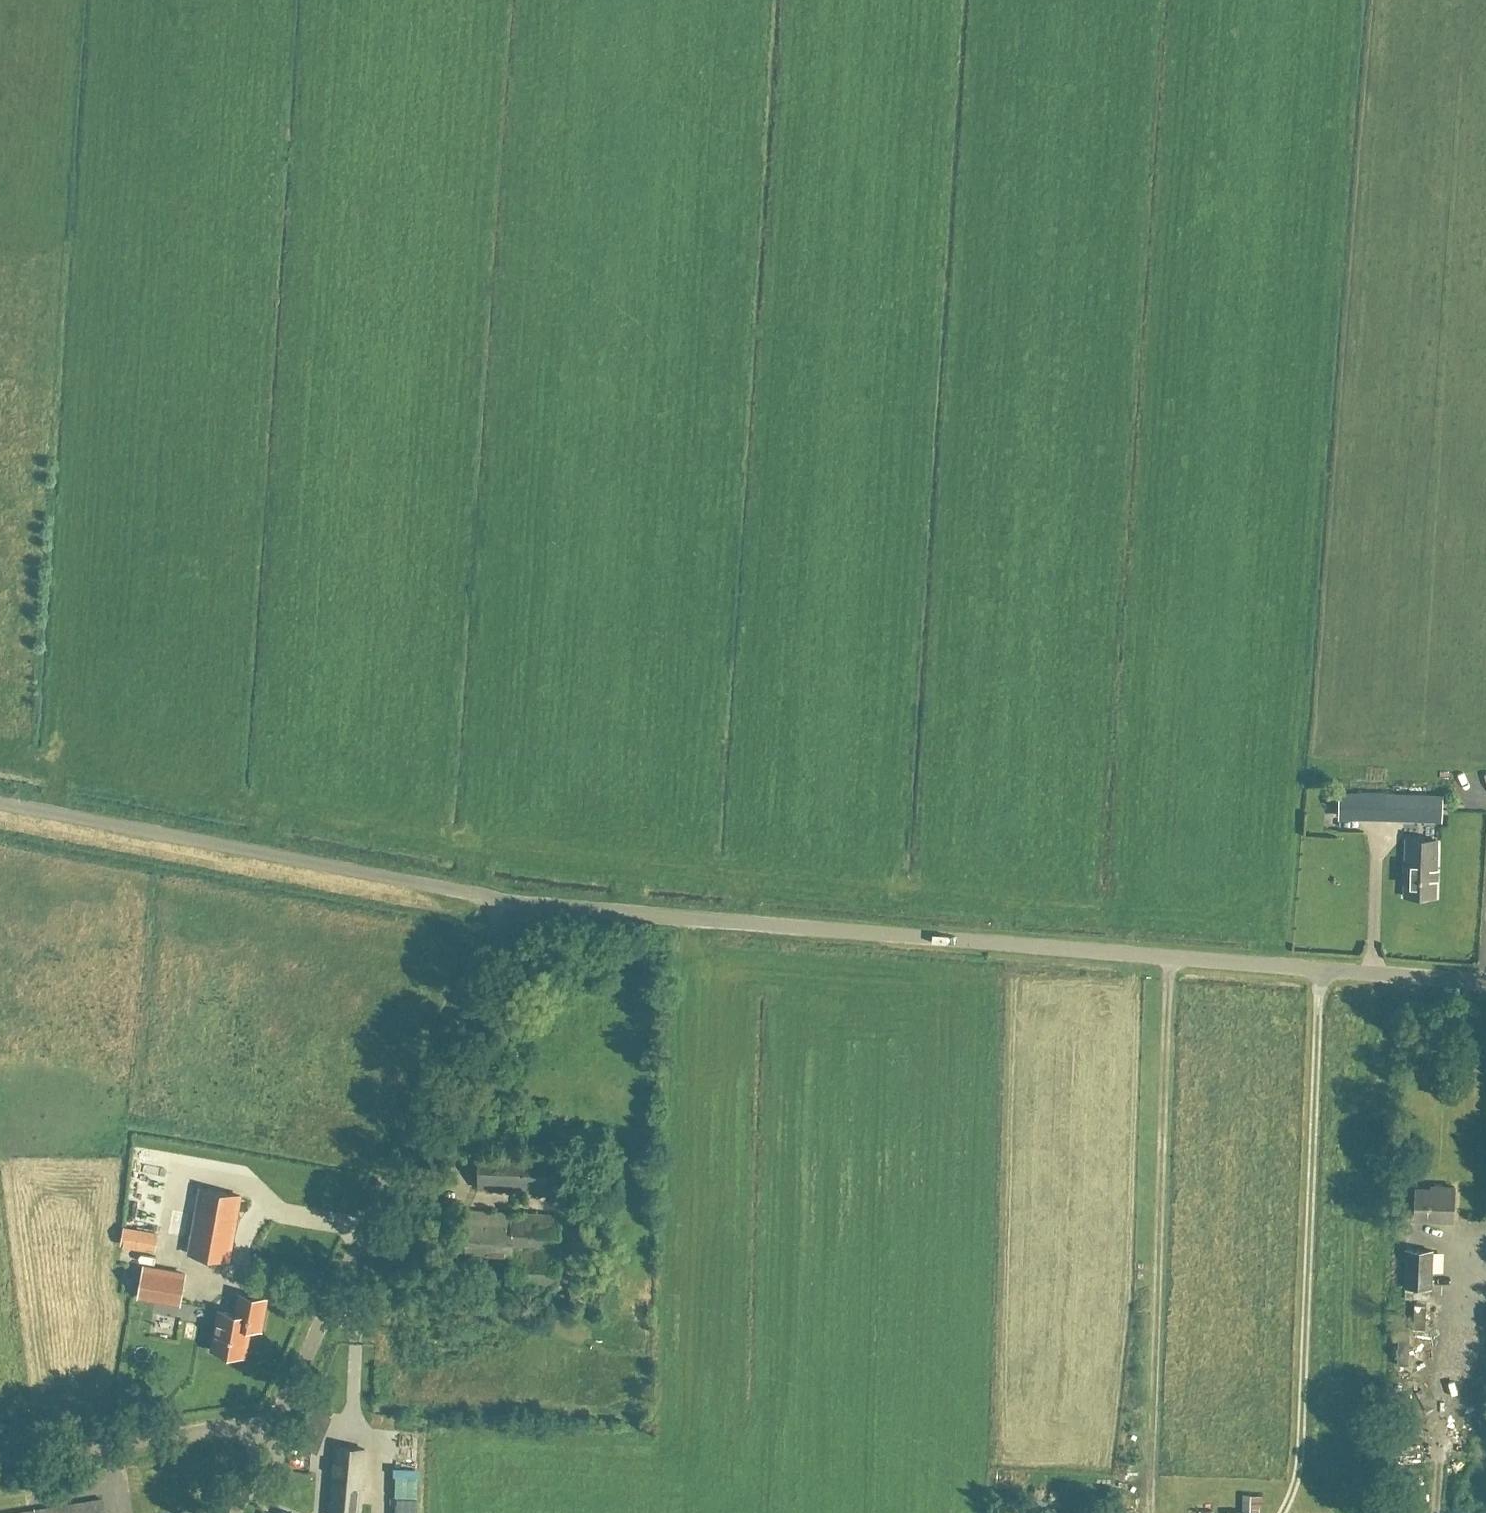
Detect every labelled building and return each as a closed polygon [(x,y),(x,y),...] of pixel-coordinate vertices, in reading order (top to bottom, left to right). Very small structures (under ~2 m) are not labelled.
[(1397,821),(1399,791),(1359,790),(1358,820),(1397,821)] [(1436,896),(1437,855),(1437,839),(1406,838),(1405,895),(1436,896)] [(561,1190),(563,1150),(480,1147),(479,1187),(561,1190)] [(432,1168),(437,1158),(431,1155),(426,1165),(432,1168)] [(1454,1218),(1455,1186),(1443,1185),(1443,1189),(1416,1188),(1415,1216),(1454,1218)] [(229,1259),(241,1194),(201,1187),(189,1252),(229,1259)] [(557,1287),(561,1214),(484,1210),(483,1222),(468,1221),(467,1251),(497,1252),(496,1262),(512,1262),(511,1285),(557,1287)] [(159,1231),(124,1225),(121,1244),(156,1250),(159,1231)] [(1433,1287),(1434,1249),(1407,1248),(1405,1286),(1433,1287)] [(138,1295),(180,1303),(185,1273),(144,1265),(138,1295)] [(263,1318),(267,1298),(239,1293),(235,1312),(220,1310),(213,1349),(244,1355),(251,1316),(263,1318)] [(1152,1414),(1151,1405),(1132,1406),(1132,1416),(1152,1414)] [(360,1504),(366,1448),(338,1446),(332,1501),(360,1504)] [(103,1498),(15,1512),(105,1512),(103,1498)]
